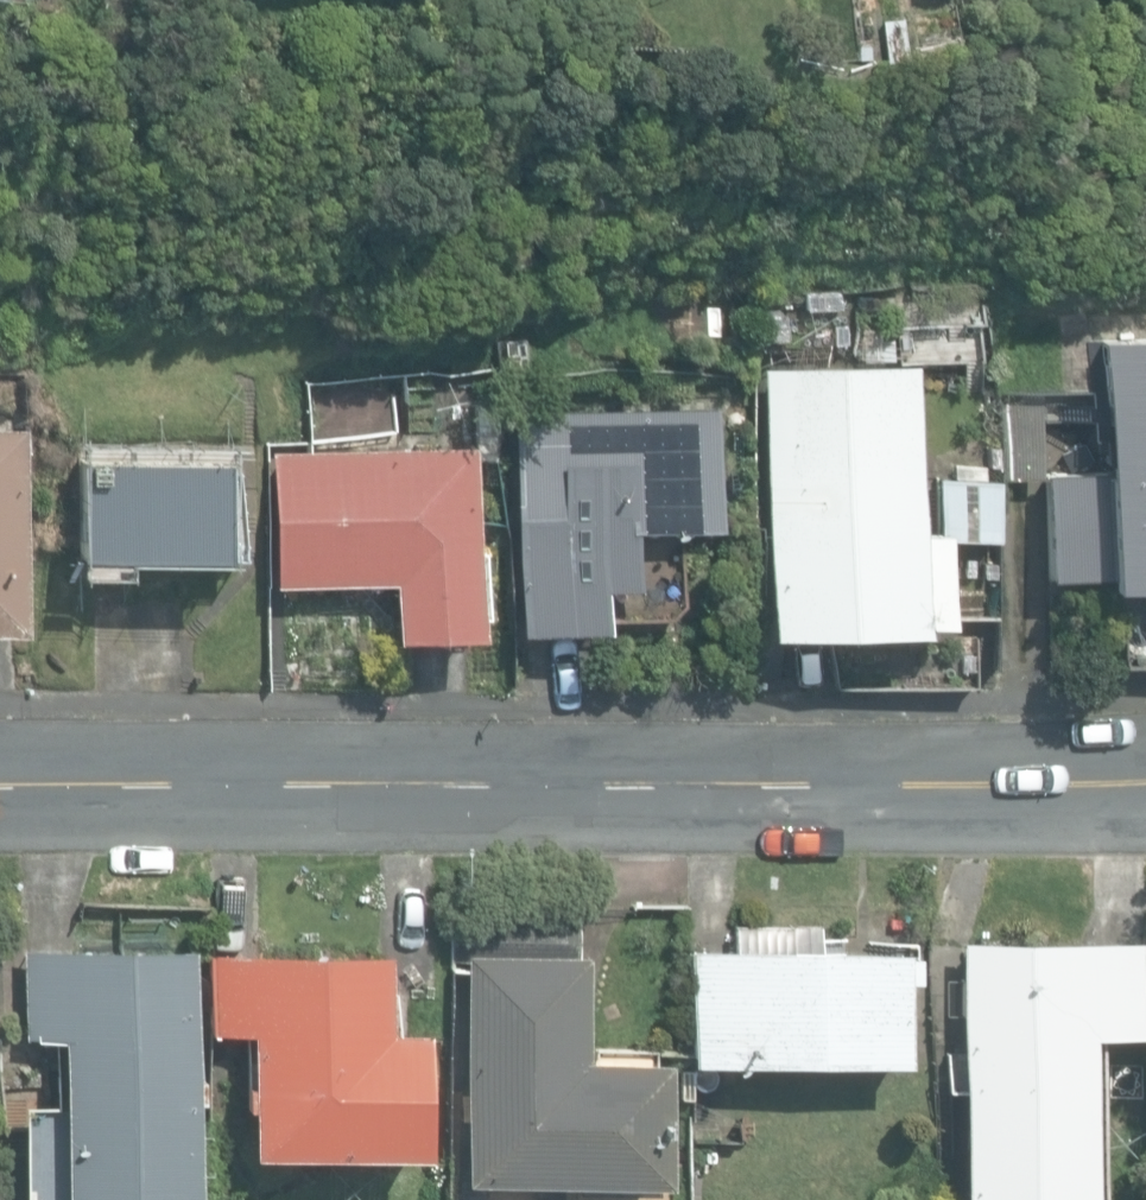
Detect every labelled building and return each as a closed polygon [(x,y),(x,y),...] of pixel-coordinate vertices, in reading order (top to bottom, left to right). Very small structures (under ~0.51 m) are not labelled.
[(902,13),(883,16),(888,55),(907,53),(902,13)] [(898,328),(862,326),(859,355),(896,358),(898,328)] [(1048,578),(1145,575),(1145,339),(1098,341),(1102,471),(1045,473),(1048,578)] [(946,621),(945,538),(945,528),(936,528),(917,528),(916,364),(760,366),(763,633),(918,632),(918,622),(946,621)] [(993,393),(995,478),(1042,477),(1040,391),(993,393)] [(511,408),(516,632),(606,630),(605,587),(638,586),(637,529),(719,527),(716,403),(511,408)] [(24,630),(26,428),(0,428),(0,630),(24,630)] [(392,580),(394,637),(480,635),(474,444),(271,450),(275,584),(392,580)] [(79,554),(226,555),(226,457),(80,456),(79,554)] [(935,476),(936,528),(945,528),(945,538),(994,536),(993,475),(935,476)] [(1124,666),(1145,665),(1145,588),(1121,589),(1124,666)] [(464,1179),(665,1183),(667,1062),(588,1060),(590,953),(575,953),(576,909),(452,907),(451,952),(468,953),(464,1179)] [(690,1060),(904,1060),(904,952),(813,952),(813,926),(729,926),(729,950),(692,949),(690,1060)] [(1089,1035),(1142,1035),(1143,942),(960,942),(959,1199),(1089,1199),(1089,1035)] [(62,1199),(195,1199),(192,947),(24,949),(25,1036),(60,1035),(62,1199)] [(248,1031),(249,1150),(423,1149),(423,1028),(389,1028),(389,951),(208,952),(209,1031),(248,1031)] [(729,1109),(695,1106),(693,1130),(727,1133),(729,1109)]
